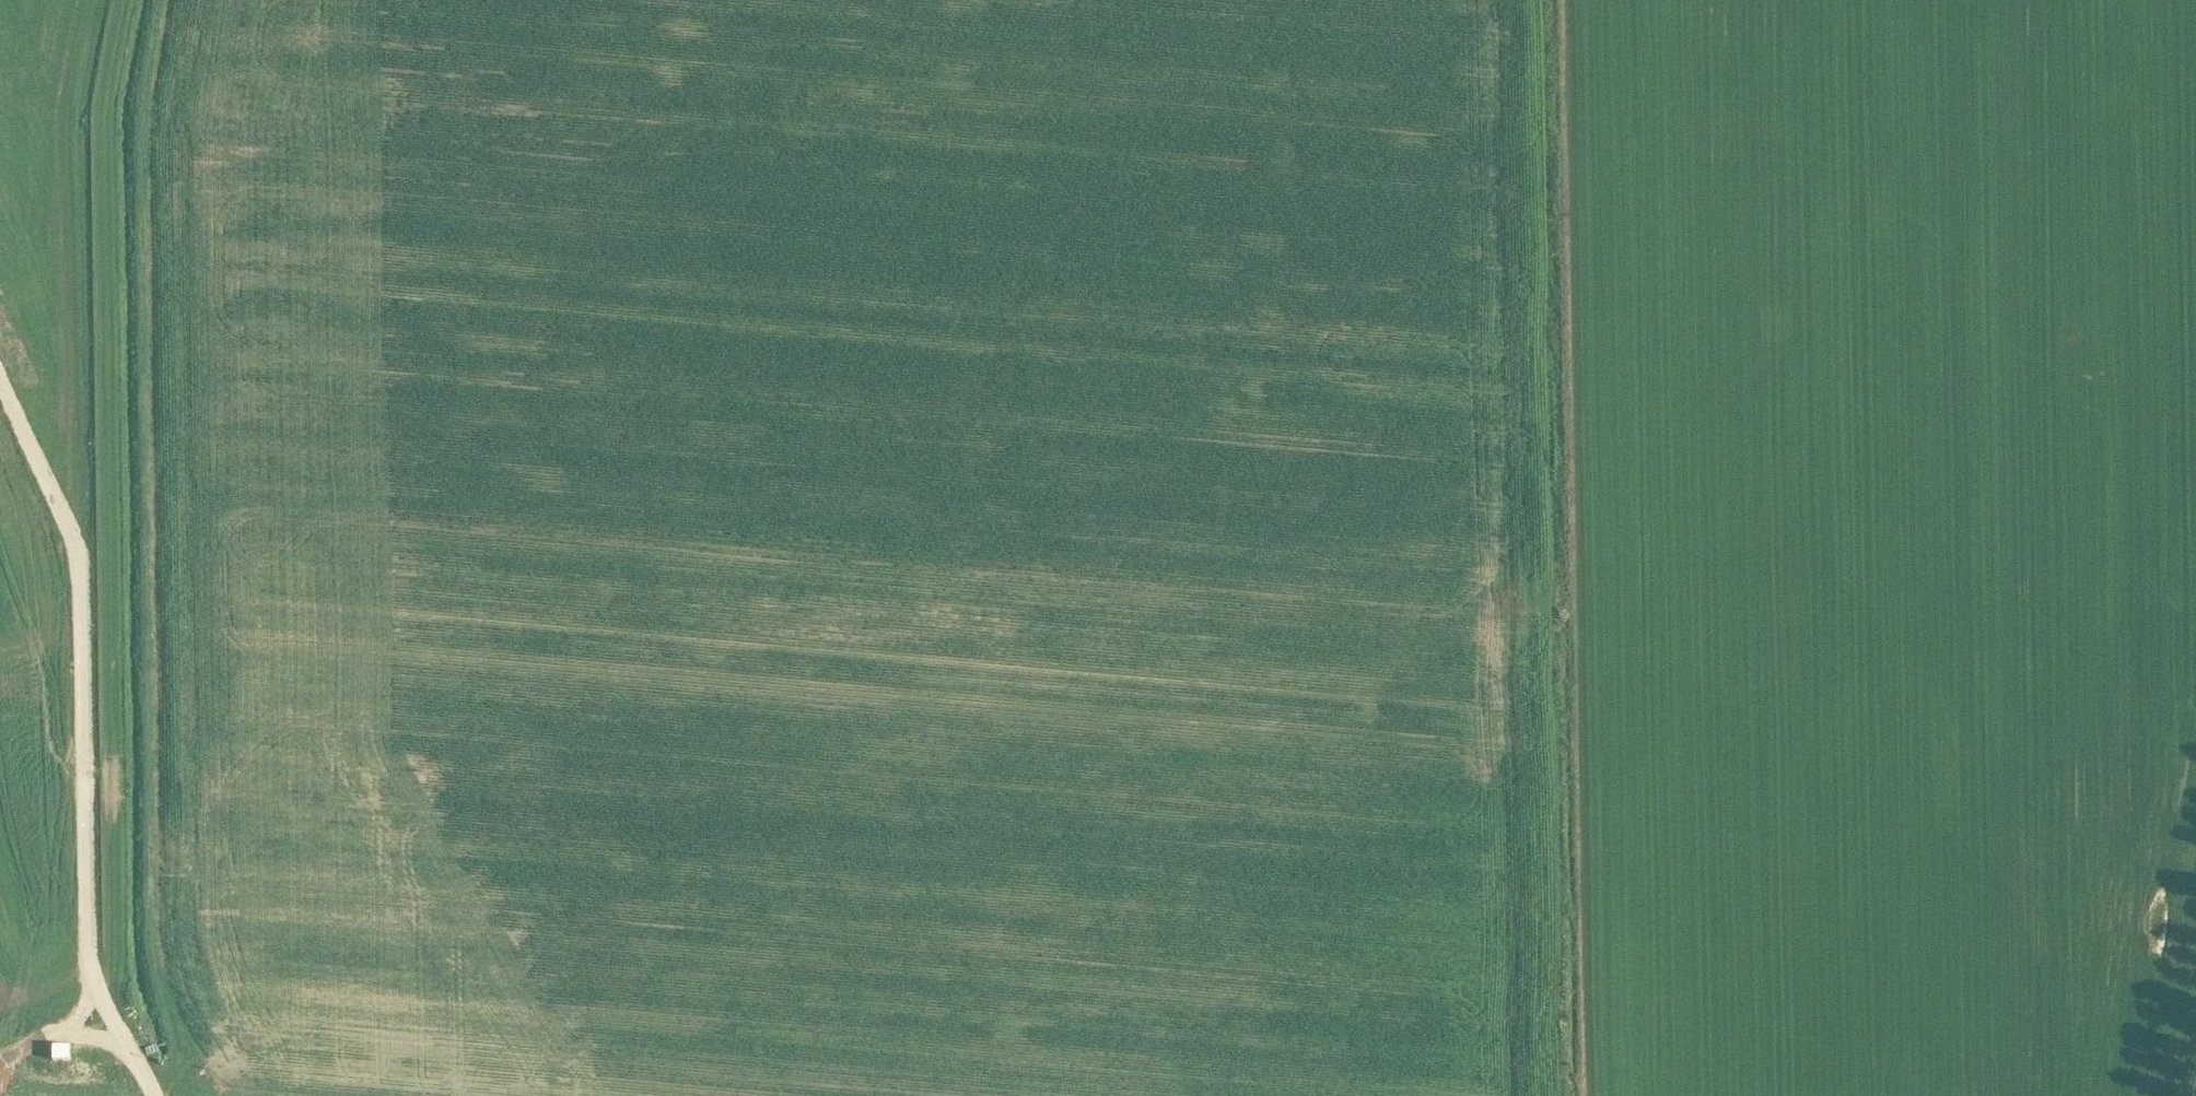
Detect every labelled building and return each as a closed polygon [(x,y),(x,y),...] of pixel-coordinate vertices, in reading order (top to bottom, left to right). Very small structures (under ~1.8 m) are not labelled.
[(2159,292),(2150,293),(2150,317),(2159,317),(2159,292)] [(2137,305),(2123,305),(2123,318),(2137,318),(2137,305)]
